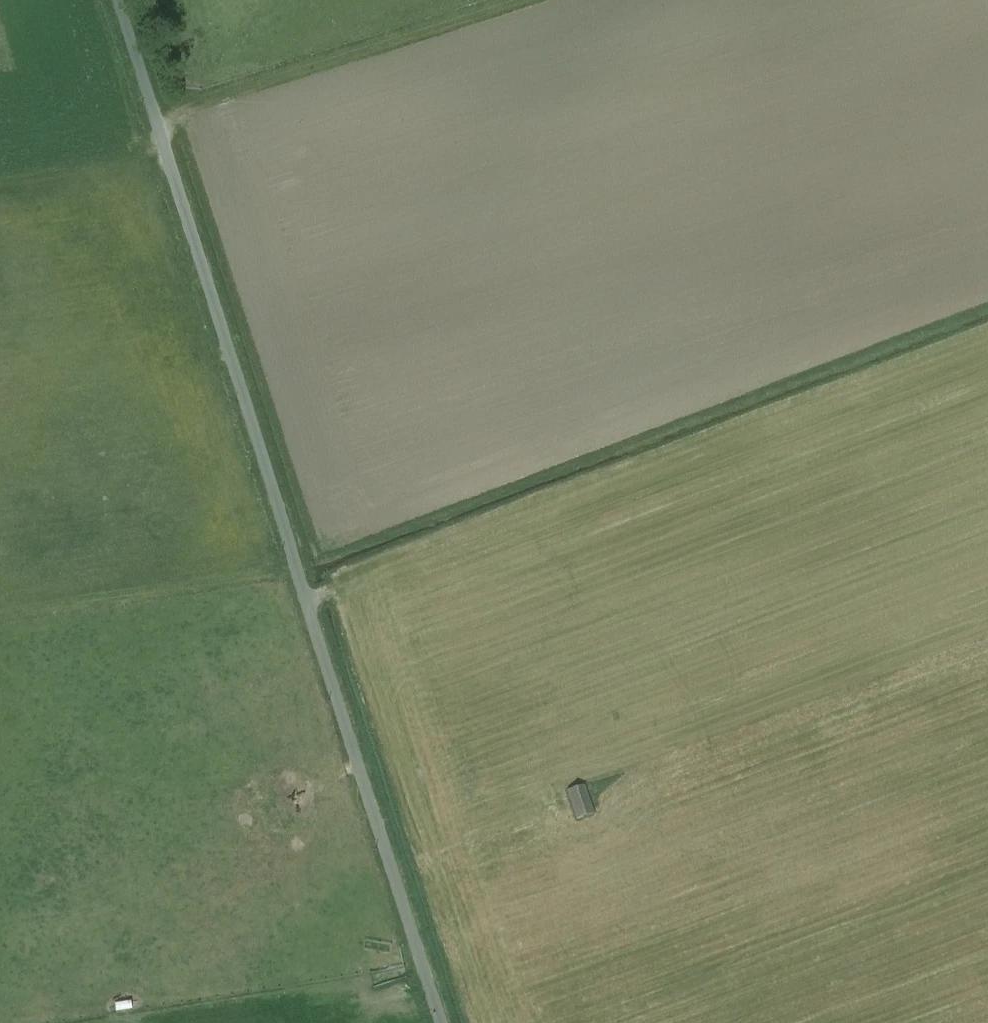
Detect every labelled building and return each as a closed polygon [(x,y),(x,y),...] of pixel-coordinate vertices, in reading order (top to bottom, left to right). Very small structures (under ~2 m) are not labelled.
[(584,786),(568,791),(578,819),(593,814),(584,786)]
